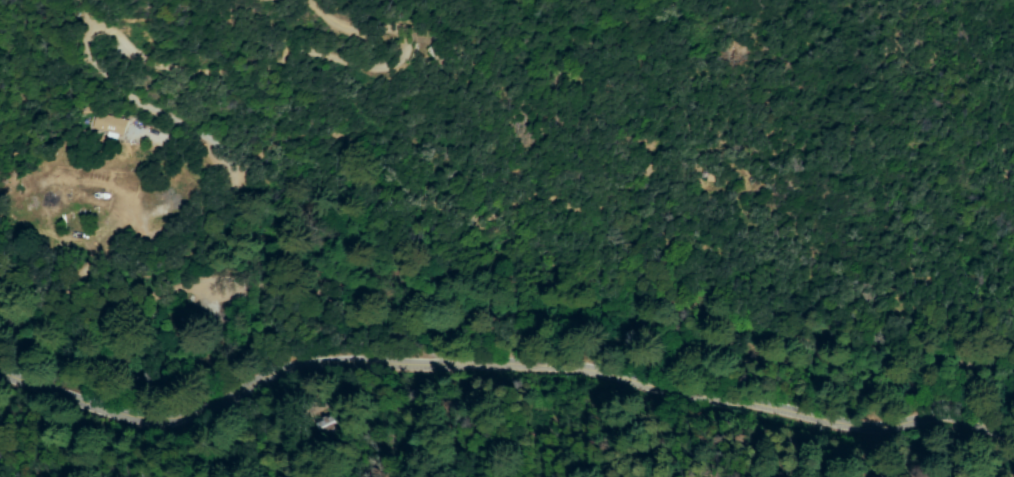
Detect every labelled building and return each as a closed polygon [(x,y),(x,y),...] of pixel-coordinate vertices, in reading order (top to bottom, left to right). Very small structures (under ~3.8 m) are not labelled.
[(92,135),(134,142),(136,133),(124,131),(126,118),(96,113),(92,135)]
